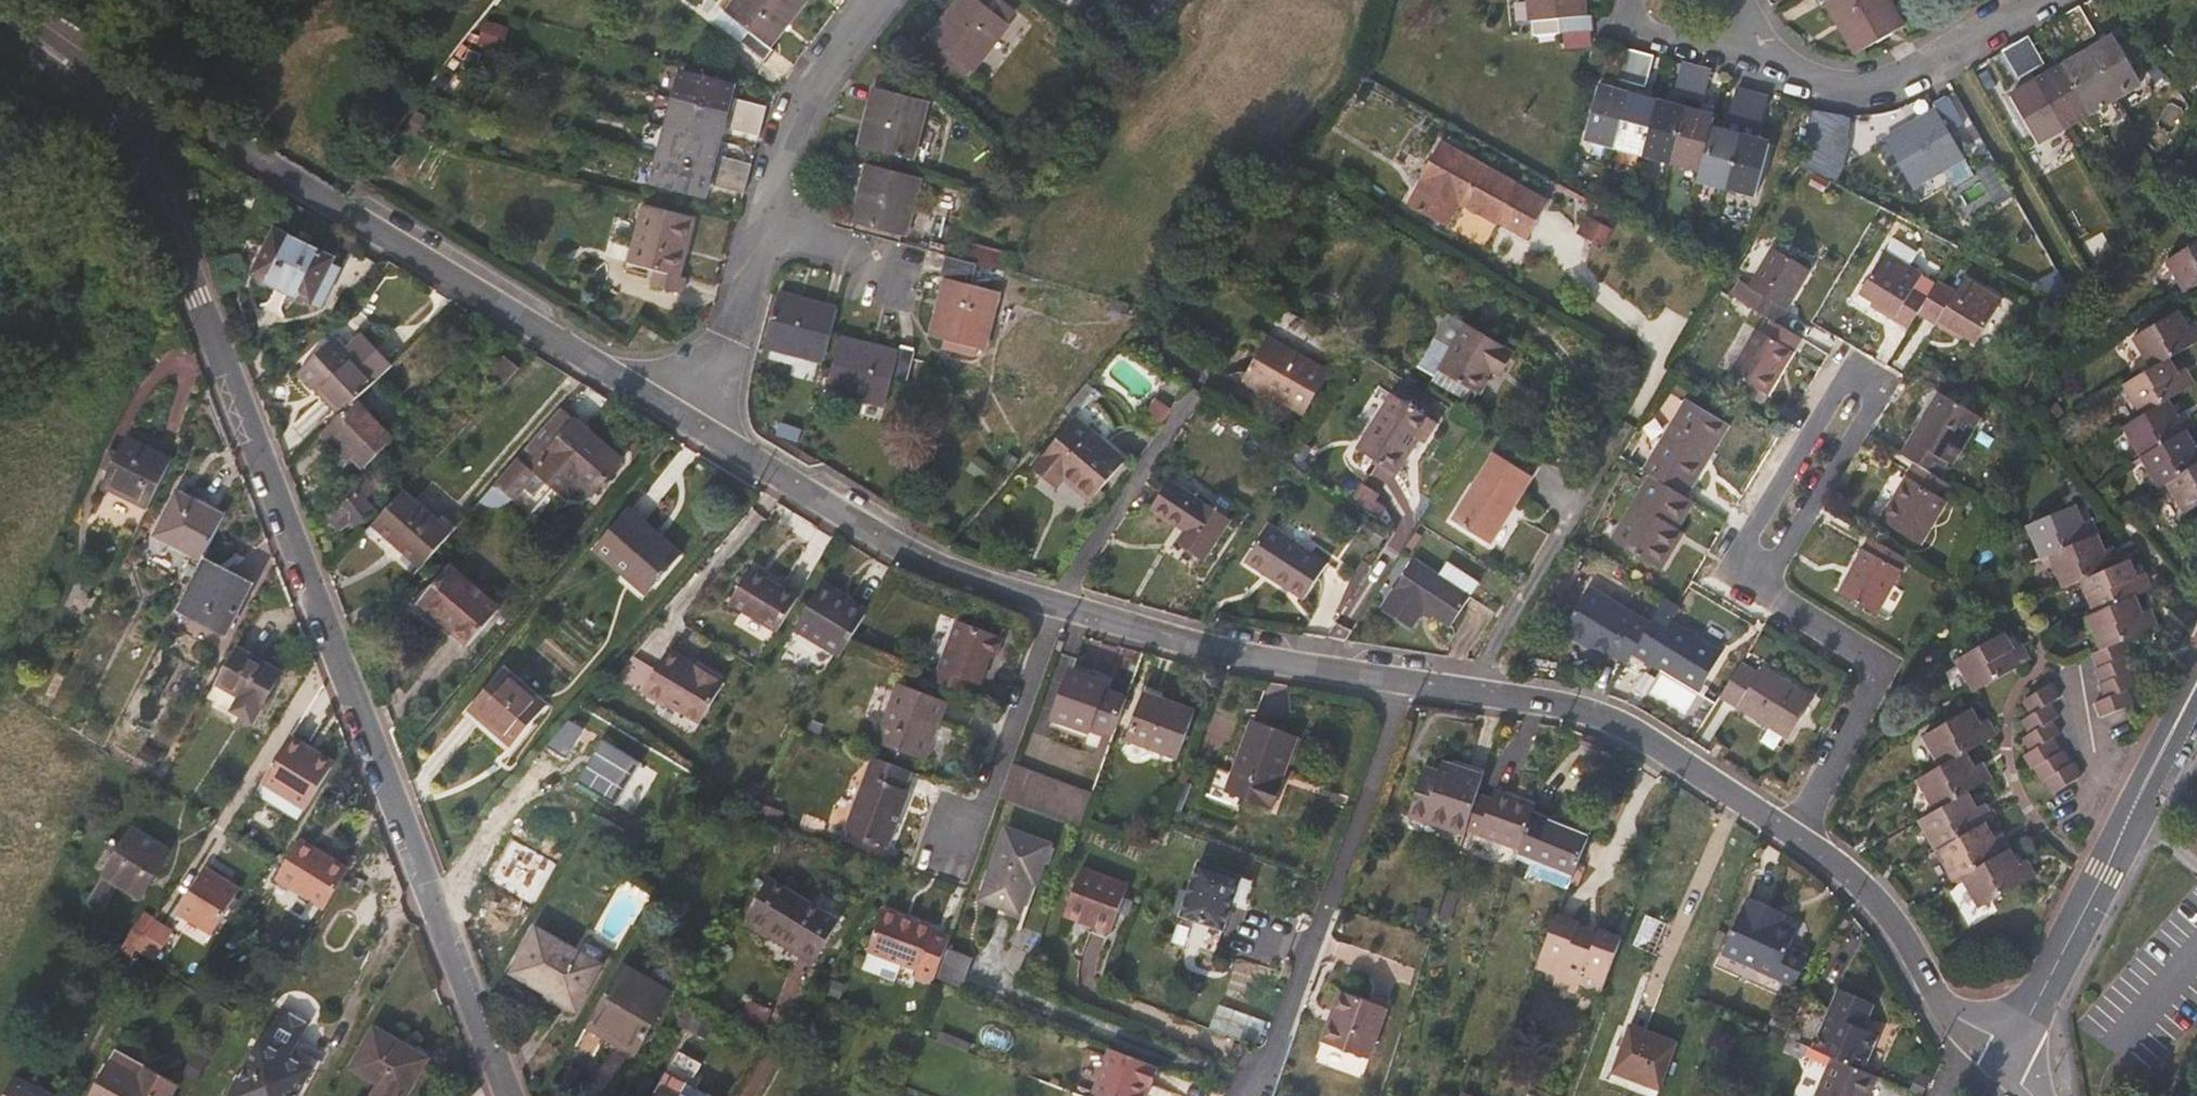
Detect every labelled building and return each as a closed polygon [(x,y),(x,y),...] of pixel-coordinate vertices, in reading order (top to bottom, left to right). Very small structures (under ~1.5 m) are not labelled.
[(739,43),(764,63),(773,52),(769,48),(806,2),(804,0),(736,0),(726,13),(748,31),(739,43)] [(929,39),(972,73),(1009,26),(987,8),(994,0),(960,0),(929,39)] [(1531,23),(1559,20),(1560,34),(1592,31),(1591,17),(1585,17),(1583,0),(1528,0),(1531,23)] [(1821,6),(1826,4),(1858,56),(1904,28),(1888,0),(1817,0),(1821,6)] [(2096,35),(2081,8),(2068,16),(2083,42),(2096,35)] [(2083,42),(2068,16),(2056,23),(2071,50),(2083,42)] [(2142,85),(2114,38),(2089,53),(2118,99),(2142,85)] [(2045,65),(2030,39),(2017,47),(2032,73),(2045,65)] [(2032,73),(2017,47),(2004,54),(2019,80),(2032,73)] [(1631,84),(1639,55),(1625,51),(1617,80),(1631,84)] [(2118,99),(2089,53),(2064,68),(2091,115),(2118,99)] [(1646,87),(1654,58),(1639,55),(1631,84),(1646,87)] [(1689,98),(1697,69),(1683,66),(1676,95),(1689,98)] [(2091,115),(2064,68),(2038,83),(2066,130),(2091,115)] [(1703,102),(1711,73),(1697,69),(1689,98),(1703,102)] [(727,114),(734,86),(680,71),(673,101),(727,114)] [(2066,130),(2038,83),(2012,98),(2041,145),(2066,130)] [(1614,148),(1628,94),(1598,86),(1585,140),(1614,148)] [(928,103),(874,90),(860,148),(914,161),(928,103)] [(1744,124),(1751,94),(1738,90),(1730,120),(1744,124)] [(1644,156),(1657,102),(1628,94),(1614,148),(1644,156)] [(1758,128),(1766,98),(1751,94),(1744,124),(1758,128)] [(1936,112),(1885,141),(1913,189),(1964,159),(1950,135),(1964,126),(1947,99),(1933,108),(1936,112)] [(719,142),(727,114),(673,101),(666,128),(719,142)] [(761,123),(765,108),(736,101),(732,115),(761,123)] [(1673,164),(1687,110),(1657,102),(1644,156),(1673,164)] [(1701,172),(1712,128),(1715,117),(1687,110),(1673,164),(1701,172)] [(761,123),(732,115),(728,130),(758,137),(761,123)] [(712,171),(719,142),(666,128),(658,158),(712,171)] [(1727,190),(1741,136),(1712,128),(1701,172),(1698,182),(1727,190)] [(1756,198),(1770,144),(1741,136),(1727,190),(1756,198)] [(1444,145),(1408,207),(1432,220),(1446,197),(1499,226),(1522,186),(1444,145)] [(704,200),(712,171),(658,158),(651,186),(704,200)] [(750,166),(721,158),(718,173),(747,180),(750,166)] [(920,181),(866,167),(853,225),(906,238),(920,181)] [(743,194),(747,180),(718,173),(714,187),(743,194)] [(694,220),(641,207),(626,264),(654,271),(651,286),(681,294),(685,279),(680,278),(694,220)] [(333,259),(277,232),(254,277),(311,306),(313,302),(323,307),(341,271),(330,266),(333,259)] [(1871,308),(1910,332),(1918,318),(1931,297),(1915,288),(1923,275),(1910,267),(1918,253),(1896,239),(1888,253),(1887,253),(1861,295),(1874,303),(1871,308)] [(2166,261),(2185,294),(2196,287),(2196,244),(2166,261)] [(1741,283),(1732,297),(1770,320),(1778,325),(1812,271),(1775,249),(1750,289),(1741,283)] [(947,279),(932,338),(985,351),(999,293),(972,286),(977,266),(947,258),(942,278),(947,279)] [(1923,275),(1915,288),(1931,297),(1939,284),(1923,275)] [(1963,338),(1976,345),(2002,302),(1963,279),(1955,292),(1940,283),(1939,284),(1931,297),(1918,318),(1960,342),(1963,338)] [(837,309),(780,296),(766,349),(825,364),(837,309)] [(1284,310),(1244,381),(1304,415),(1345,346),(1284,310)] [(2152,371),(2124,387),(2142,418),(2123,429),(2141,459),(2160,492),(2168,487),(2186,516),(2196,509),(2196,445),(2189,432),(2196,427),(2187,411),(2180,416),(2171,401),(2196,385),(2187,369),(2180,374),(2172,360),(2196,345),(2196,323),(2190,327),(2181,312),(2132,339),(2152,371)] [(1436,341),(1452,350),(1468,325),(1451,316),(1436,341)] [(1730,374),(1766,395),(1801,339),(1778,325),(1770,320),(1761,334),(1756,331),(1730,374)] [(1452,350),(1436,341),(1419,368),(1436,378),(1439,372),(1490,401),(1506,374),(1519,381),(1530,363),(1517,356),(1518,354),(1468,325),(1452,350)] [(385,368),(356,337),(343,350),(331,338),(300,368),(316,384),(319,380),(345,407),(385,368)] [(899,354),(841,339),(828,393),(885,407),(893,378),(907,381),(914,352),(901,349),(899,354)] [(499,393),(521,370),(505,357),(483,381),(499,393)] [(1938,394),(1900,455),(1916,464),(1940,479),(1949,464),(1953,466),(1982,419),(1938,394)] [(1393,395),(1358,449),(1394,472),(1416,438),(1422,442),(1435,421),(1393,395)] [(394,441),(356,403),(326,431),(338,443),(332,448),(348,464),(354,460),(364,470),(394,441)] [(1686,403),(1643,472),(1651,477),(1685,498),(1728,427),(1686,403)] [(1088,404),(1033,467),(1057,489),(1065,479),(1092,502),(1126,462),(1103,441),(1113,430),(1113,427),(1110,419),(1104,414),(1088,404)] [(620,461),(564,411),(525,455),(497,487),(516,503),(531,486),(544,471),(573,496),(587,480),(597,488),(620,461)] [(148,509),(173,461),(126,438),(119,454),(110,450),(102,468),(110,472),(103,486),(148,509)] [(1532,478),(1495,454),(1453,521),(1490,544),(1532,478)] [(1916,464),(1881,521),(1920,545),(1955,488),(1940,479),(1916,464)] [(377,491),(366,476),(346,493),(350,501),(329,518),(338,531),(351,522),(355,527),(375,512),(367,499),(377,491)] [(1651,477),(1611,540),(1660,571),(1678,542),(1672,538),(1677,529),(1693,504),(1685,498),(1651,477)] [(1172,481),(1152,511),(1183,532),(1175,543),(1205,562),(1232,521),(1172,481)] [(414,562),(444,529),(402,492),(372,528),(392,546),(394,543),(414,562)] [(203,559),(224,518),(178,495),(156,535),(203,559)] [(2077,505),(2027,528),(2041,560),(2048,557),(2063,589),(2064,590),(2082,582),(2096,616),(2088,620),(2101,651),(2094,655),(2100,670),(2098,671),(2104,686),(2102,687),(2108,701),(2100,705),(2106,719),(2137,705),(2132,691),(2138,688),(2132,673),(2134,672),(2128,659),(2132,657),(2126,641),(2160,626),(2152,610),(2145,613),(2138,596),(2154,589),(2148,574),(2139,578),(2131,560),(2123,564),(2115,547),(2106,551),(2099,535),(2092,519),(2084,522),(2077,505)] [(685,551),(633,506),(600,546),(627,569),(632,564),(657,584),(685,551)] [(1269,527),(1246,561),(1305,599),(1328,564),(1269,527)] [(420,568),(450,534),(444,529),(414,562),(420,568)] [(1672,538),(1678,542),(1684,533),(1677,529),(1672,538)] [(1873,539),(1839,594),(1876,615),(1909,560),(1873,539)] [(228,584),(232,575),(203,559),(198,569),(228,584)] [(1414,560),(1382,608),(1413,629),(1425,612),(1451,628),(1479,584),(1447,564),(1439,576),(1414,560)] [(500,609),(450,567),(417,608),(452,638),(456,633),(470,645),(500,609)] [(226,635),(252,586),(232,575),(228,584),(198,569),(168,626),(186,635),(195,618),(226,635)] [(777,633),(798,599),(751,571),(731,606),(777,633)] [(870,608),(827,582),(800,629),(846,654),(870,608)] [(1589,589),(1564,631),(1607,657),(1610,653),(1627,664),(1634,654),(1651,626),(1589,589)] [(1699,693),(1723,653),(1658,614),(1651,626),(1634,654),(1699,693)] [(983,685),(994,656),(999,658),(1006,640),(957,621),(934,682),(970,696),(975,682),(983,685)] [(2014,649),(2005,634),(1957,662),(1975,693),(2031,661),(2022,645),(2014,649)] [(261,708),(283,670),(238,644),(208,698),(239,714),(246,701),(261,708)] [(692,672),(667,657),(663,663),(689,678),(692,672)] [(695,731),(720,689),(692,672),(689,678),(663,663),(640,703),(661,715),(663,712),(695,731)] [(1789,738),(1813,701),(1763,670),(1759,676),(1741,665),(1722,697),(1789,738)] [(1110,741),(1129,691),(1071,668),(1051,718),(1110,741)] [(547,707),(502,669),(467,710),(512,748),(547,707)] [(948,703),(897,684),(875,743),(926,761),(948,703)] [(2045,782),(2053,794),(2084,776),(2076,764),(2074,766),(2065,752),(2063,754),(2055,741),(2062,736),(2053,722),(2060,717),(2053,704),(2061,699),(2053,686),(2023,703),(2031,716),(2022,721),(2030,735),(2023,739),(2030,752),(2023,756),(2032,771),(2035,769),(2043,783),(2045,782)] [(1196,710),(1144,691),(1126,740),(1177,759),(1196,710)] [(252,722),(261,708),(246,701),(239,714),(252,722)] [(1972,709),(1923,738),(1940,770),(1919,782),(1936,813),(1920,822),(1938,853),(1956,885),(1962,881),(1980,910),(2038,878),(2028,861),(2020,865),(2013,852),(2003,834),(1995,838),(1988,825),(1987,824),(1996,819),(1987,805),(1979,809),(1970,794),(1993,780),(1984,765),(1977,769),(1968,754),(1998,737),(1989,720),(1982,725),(1972,709)] [(1296,737),(1254,720),(1227,793),(1276,812),(1287,785),(1280,782),(1296,737)] [(584,784),(623,805),(652,751),(613,730),(584,784)] [(258,794),(305,821),(331,774),(285,748),(258,794)] [(890,847),(912,791),(907,789),(913,772),(872,757),(845,831),(890,847)] [(1452,777),(1455,767),(1445,763),(1441,773),(1452,777)] [(1466,832),(1478,796),(1484,776),(1455,767),(1452,777),(1441,773),(1427,769),(1411,816),(1466,832)] [(1084,822),(1093,796),(1012,769),(1001,800),(1081,828),(1084,822)] [(1522,849),(1533,817),(1537,806),(1497,793),(1494,802),(1478,796),(1466,832),(1522,849)] [(777,828),(782,811),(755,801),(745,818),(777,828)] [(1569,887),(1588,839),(1533,817),(1522,849),(1519,857),(1531,862),(1528,871),(1569,887)] [(169,852),(133,829),(87,903),(102,912),(119,884),(140,897),(169,852)] [(1050,845),(1007,829),(982,900),(1020,914),(1032,882),(1036,884),(1050,845)] [(330,852),(306,837),(301,845),(326,859),(330,852)] [(328,907),(353,866),(330,852),(326,859),(301,845),(281,878),(328,907)] [(1243,877),(1202,862),(1178,930),(1219,945),(1243,877)] [(205,864),(175,916),(212,937),(242,886),(205,864)] [(1128,886),(1083,869),(1066,914),(1112,931),(1128,886)] [(839,921),(770,880),(745,921),(768,935),(771,932),(817,958),(839,921)] [(1746,913),(1727,952),(1775,972),(1801,983),(1813,956),(1792,947),(1800,928),(1779,919),(1781,913),(1756,902),(1752,900),(1746,913)] [(935,981),(951,936),(931,930),(930,927),(883,911),(867,952),(915,969),(913,977),(934,985),(935,981)] [(1605,990),(1624,939),(1601,931),(1597,941),(1574,933),(1578,922),(1558,915),(1538,966),(1558,973),(1554,984),(1578,992),(1582,982),(1605,990)] [(135,952),(154,922),(144,916),(125,946),(135,952)] [(600,965),(537,929),(513,973),(576,1008),(600,965)] [(633,1056),(667,1001),(618,973),(588,1024),(616,1040),(613,1045),(633,1056)] [(1389,1009),(1340,991),(1322,1042),(1372,1059),(1389,1009)] [(1864,1074),(1881,1037),(1867,1030),(1875,1009),(1840,992),(1832,1009),(1806,997),(1786,1039),(1791,1042),(1809,1049),(1835,1061),(1864,1074)] [(321,1059),(300,1047),(313,1024),(285,1008),(271,1031),(269,1030),(232,1095),(300,1095),(321,1059)] [(426,1059),(376,1029),(353,1068),(381,1084),(374,1095),(405,1095),(426,1059)] [(1659,1089),(1676,1045),(1675,1045),(1634,1029),(1631,1038),(1624,1056),(1617,1074),(1659,1089)] [(1624,1056),(1631,1038),(1616,1033),(1610,1051),(1624,1056)] [(1804,1060),(1809,1049),(1791,1042),(1787,1053),(1804,1060)] [(1161,1068),(1111,1047),(1090,1095),(1092,1095),(1149,1095),(1161,1068)] [(680,1081),(688,1067),(672,1058),(655,1087),(660,1091),(657,1095),(707,1095),(680,1081)] [(1876,1080),(1864,1074),(1835,1061),(1820,1095),(1869,1095),(1876,1080)] [(171,1095),(177,1084),(145,1067),(138,1079),(107,1062),(89,1095),(171,1095)] [(17,1074),(7,1095),(62,1095),(17,1074)]
